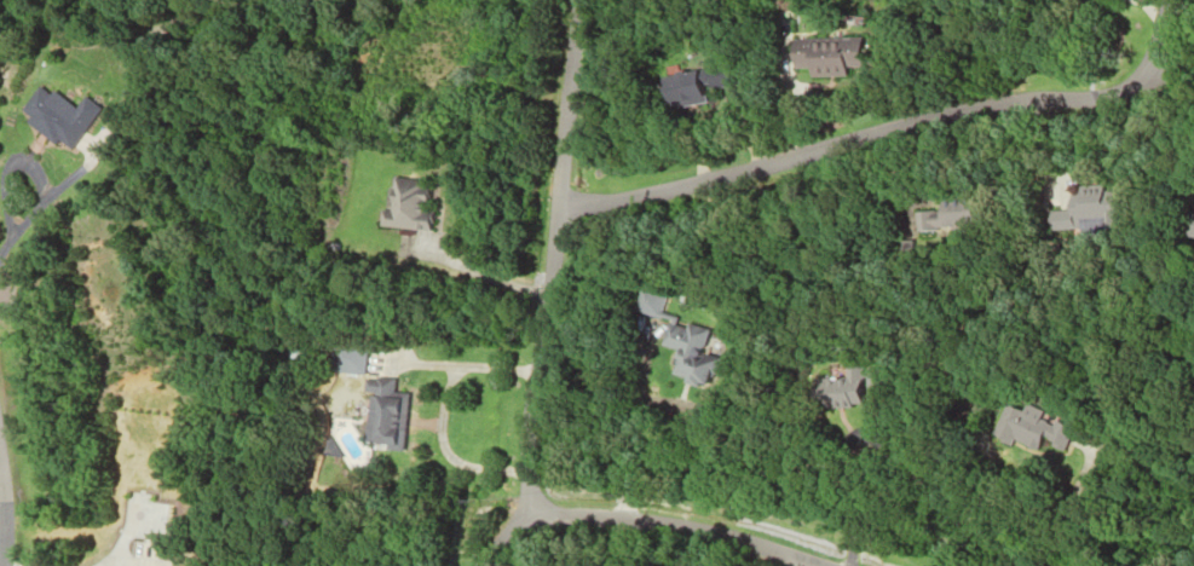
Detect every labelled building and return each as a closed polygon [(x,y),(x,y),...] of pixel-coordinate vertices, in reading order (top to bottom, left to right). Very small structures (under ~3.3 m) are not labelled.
[(809,75),(859,75),(858,37),(791,38),(791,69),(809,69),(809,75)] [(660,78),(666,110),(701,104),(695,71),(660,78)] [(701,80),(706,97),(732,89),(727,72),(701,80)] [(70,150),(103,106),(86,94),(76,107),(42,81),(19,111),(70,150)] [(428,180),(385,178),(382,228),(425,230),(428,180)] [(915,228),(970,226),(969,198),(939,199),(939,209),(915,210),(915,228)] [(1076,234),(1114,233),(1113,203),(1046,205),(1047,229),(1076,228),(1076,234)] [(658,318),(664,294),(639,287),(633,311),(658,318)] [(675,350),(668,377),(710,387),(717,356),(702,353),(707,330),(667,321),(660,347),(675,350)] [(861,367),(844,367),(844,376),(816,376),(816,404),(861,404),(861,367)] [(880,383),(877,370),(863,373),(867,387),(880,383)] [(361,444),(400,446),(403,392),(390,391),(391,379),(358,377),(357,393),(364,394),(361,444)] [(1071,427),(1021,406),(1019,410),(1002,403),(989,436),(1035,455),(1039,443),(1061,452),(1071,427)]
